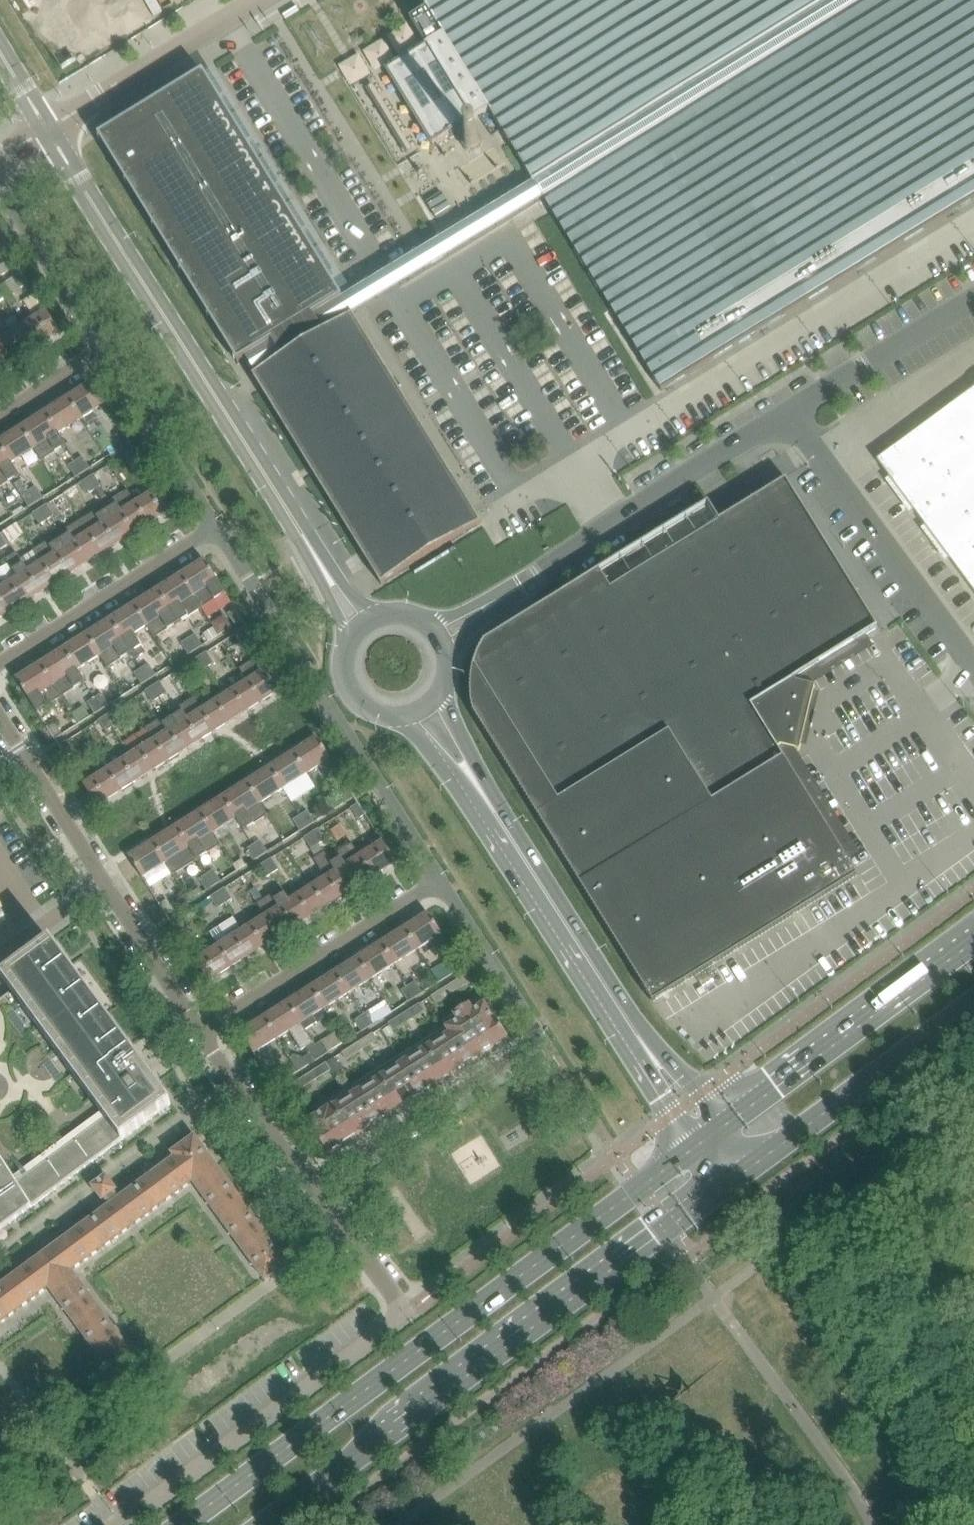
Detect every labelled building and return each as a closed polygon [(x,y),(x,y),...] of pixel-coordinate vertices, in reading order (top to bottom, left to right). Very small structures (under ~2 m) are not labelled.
[(11,1),(12,0),(15,6),(14,6),(15,13),(16,14),(17,13),(19,15),(19,16),(20,16),(20,17),(21,17),(21,20),(20,20),(20,22),(23,23),(26,25),(27,25),(30,30),(30,31),(30,38),(31,38),(32,38),(34,39),(34,40),(35,41),(35,42),(36,42),(36,45),(35,45),(35,46),(38,48),(41,50),(42,49),(45,55),(45,62),(46,63),(47,62),(50,64),(49,65),(50,65),(50,66),(51,66),(51,69),(50,69),(50,71),(54,73),(95,48),(92,22),(81,29),(77,24),(63,0),(10,0),(11,1)] [(423,2),(422,2),(423,3),(424,3),(427,8),(409,18),(426,45),(388,69),(387,69),(387,70),(387,71),(431,142),(431,143),(432,143),(432,144),(433,143),(433,144),(472,119),(474,118),(489,109),(503,132),(502,132),(503,133),(504,133),(510,144),(511,145),(517,155),(517,156),(518,157),(525,167),(524,168),(525,169),(526,169),(532,179),(531,179),(532,181),(533,181),(535,185),(543,198),(543,199),(867,0),(422,0),(423,2)] [(543,199),(544,199),(547,205),(552,213),(611,308),(611,309),(661,391),(666,388),(673,384),(761,330),(768,326),(857,271),(864,267),(952,213),(959,208),(973,199),(973,0),(867,0),(543,199)] [(340,298),(342,297),(203,71),(98,136),(237,362),(244,358),(340,298)] [(475,151),(480,147),(481,141),(478,136),(473,133),(468,134),(464,137),(462,142),(464,148),(469,151),(475,151)] [(442,192),(426,202),(437,219),(452,209),(442,192)] [(8,270),(4,263),(0,266),(0,276),(8,270)] [(21,271),(14,276),(21,287),(28,282),(21,271)] [(34,318),(23,325),(36,346),(60,331),(46,310),(38,297),(36,299),(35,298),(26,304),(34,318)] [(410,568),(409,567),(453,540),(454,541),(464,535),(463,534),(467,532),(467,533),(477,527),(477,526),(481,523),(475,513),(471,507),(353,315),(352,314),(350,315),(340,298),(244,358),(255,374),(253,376),(309,467),(313,473),(360,551),(369,564),(381,585),(385,582),(386,583),(396,577),(396,576),(399,574),(400,575),(410,568)] [(36,346),(23,325),(0,340),(13,361),(36,346)] [(13,361),(0,340),(0,369),(13,361)] [(90,383),(68,397),(82,418),(105,403),(92,382),(90,383)] [(967,394),(877,460),(973,591),(973,404),(967,394)] [(82,418),(68,397),(45,412),(58,433),(82,418)] [(45,412),(21,427),(34,448),(42,460),(66,445),(58,433),(45,412)] [(21,427),(0,440),(0,445),(11,463),(34,448),(21,427)] [(122,447),(130,442),(123,431),(116,436),(122,447)] [(19,475),(11,463),(0,445),(0,488),(19,475)] [(133,449),(127,453),(133,464),(141,459),(134,449),(133,449)] [(82,472),(89,468),(82,457),(76,461),(82,472)] [(76,476),(82,472),(76,461),(69,465),(76,476)] [(100,485),(93,474),(87,479),(94,489),(100,485)] [(87,494),(94,489),(87,479),(80,483),(87,494)] [(471,676),(471,688),(471,701),(473,711),(653,1001),(654,1001),(857,875),(848,860),(777,747),(780,745),(795,749),(799,750),(801,745),(813,691),(815,686),(811,685),(803,683),(797,682),(795,681),(793,679),(862,637),(866,635),(878,627),(862,602),(860,598),(799,500),(797,496),(786,479),(726,516),(720,519),(719,520),(611,587),(600,569),(584,579),(580,582),(502,630),(484,641),(478,653),(474,664),(471,676)] [(22,480),(15,484),(29,506),(36,502),(29,491),(22,480)] [(36,502),(42,497),(36,487),(29,491),(36,502)] [(149,523),(172,509),(159,487),(136,502),(149,523)] [(104,505),(125,538),(149,523),(136,502),(128,490),(104,505)] [(54,515),(47,504),(40,508),(47,519),(54,515)] [(125,538),(104,505),(81,519),(102,553),(125,538)] [(40,523),(47,519),(40,508),(33,513),(40,523)] [(78,568),(102,553),(81,519),(57,535),(78,568)] [(23,534),(17,523),(4,531),(11,542),(23,534)] [(33,550),(54,583),(78,568),(57,535),(33,549),(33,550)] [(17,577),(31,598),(54,583),(33,550),(33,549),(10,564),(17,577)] [(204,559),(181,574),(202,608),(225,593),(204,559)] [(181,574),(157,589),(178,623),(202,608),(181,574)] [(7,613),(31,598),(17,577),(0,588),(0,601),(7,613)] [(157,589),(134,604),(147,625),(155,637),(178,623),(157,589)] [(134,604),(110,619),(131,652),(135,659),(145,652),(134,634),(147,625),(134,604)] [(242,619),(236,609),(228,613),(235,624),(242,619)] [(212,623),(214,626),(219,634),(232,626),(225,614),(212,623)] [(86,634),(100,655),(108,667),(131,652),(110,619),(86,634)] [(209,641),(219,634),(214,626),(204,633),(209,641)] [(246,642),(253,637),(247,626),(239,631),(246,642)] [(86,634),(63,649),(76,670),(100,655),(86,634)] [(188,638),(195,649),(202,645),(195,634),(188,638)] [(188,654),(195,649),(188,638),(181,643),(188,654)] [(63,649),(39,664),(53,685),(60,697),(84,682),(76,670),(63,649)] [(213,663),(206,652),(199,656),(206,667),(213,663)] [(240,668),(248,680),(261,701),(285,686),(264,653),(240,668)] [(199,671),(206,667),(199,656),(193,660),(199,671)] [(60,697),(53,685),(39,664),(16,679),(29,700),(29,699),(37,712),(60,697)] [(148,679),(155,675),(148,664),(141,668),(148,679)] [(142,683),(148,679),(141,668),(135,672),(142,683)] [(238,716),(261,701),(248,680),(224,695),(238,716)] [(166,692),(159,681),(153,686),(159,696),(166,692)] [(153,701),(159,696),(153,686),(146,690),(153,701)] [(94,698),(101,709),(108,704),(101,693),(94,698)] [(224,695),(201,710),(214,731),(238,716),(224,695)] [(95,713),(101,709),(94,698),(88,702),(95,713)] [(194,699),(170,714),(191,746),(214,731),(201,710),(194,699)] [(72,713),(78,723),(90,715),(84,706),(72,713)] [(119,722),(112,711),(106,715),(112,726),(119,722)] [(170,714),(147,729),(148,730),(154,740),(167,761),(169,759),(179,753),(191,746),(170,714)] [(106,730),(112,726),(106,715),(99,720),(106,730)] [(54,739),(62,734),(55,723),(47,728),(54,739)] [(148,730),(124,745),(130,755),(143,776),(144,775),(146,774),(167,761),(154,740),(148,730)] [(317,737),(293,752),(307,773),(330,758),(317,737)] [(58,745),(65,756),(73,751),(66,741),(58,745)] [(293,752),(270,767),(283,788),(292,802),(316,787),(307,773),(293,752)] [(130,755),(107,769),(120,791),(122,790),(132,783),(141,777),(143,776),(130,755)] [(270,767),(246,782),(260,803),(283,788),(270,767)] [(96,806),(120,791),(106,769),(83,784),(96,806)] [(223,796),(236,818),(244,830),(267,815),(260,803),(246,782),(223,796)] [(354,796),(347,785),(340,790),(347,801),(354,796)] [(223,796),(199,811),(212,833),(236,818),(223,796)] [(357,803),(351,807),(358,818),(365,813),(359,803),(357,803)] [(199,811),(175,826),(197,860),(220,845),(212,833),(199,811)] [(307,811),(300,815),(307,826),(314,822),(307,811)] [(307,826),(300,815),(293,819),(300,830),(307,826)] [(197,860),(175,826),(152,841),(165,862),(173,875),(197,860)] [(318,828),(311,833),(318,843),(325,839),(318,828)] [(318,843),(311,833),(304,837),(311,848),(318,843)] [(260,840),(253,845),(260,856),(267,851),(260,840)] [(142,877),(165,862),(152,841),(128,856),(142,877)] [(373,876),(396,862),(383,841),(360,855),(373,876)] [(328,858),(349,892),(373,876),(360,855),(359,856),(351,843),(328,858)] [(260,856),(253,845),(246,849),(253,860),(260,856)] [(326,877),(313,885),(326,906),(349,892),(328,858),(324,852),(316,857),(314,858),(326,877)] [(271,858),(264,862),(271,873),(278,869),(271,858)] [(271,873),(264,862),(258,867),(264,877),(271,873)] [(213,870),(206,874),(213,885),(220,881),(213,870)] [(213,885),(206,874),(200,879),(207,889),(213,885)] [(288,900),(302,922),(326,906),(313,885),(288,900)] [(224,888),(218,892),(224,903),(231,898),(224,888)] [(278,936),(302,922),(288,900),(281,888),(257,903),(265,915),(278,936)] [(224,903),(218,892),(211,896),(217,907),(224,903)] [(166,915),(173,911),(167,900),(159,904),(166,915)] [(205,900),(194,907),(197,913),(209,906),(205,900)] [(438,956),(450,948),(428,913),(428,912),(405,927),(417,947),(429,940),(437,953),(438,956)] [(265,915),(241,930),(255,951),(278,936),(265,915)] [(178,917),(170,922),(177,933),(185,928),(178,917)] [(218,945),(231,966),(255,951),(241,930),(233,917),(210,932),(218,945)] [(405,927),(381,942),(394,963),(417,947),(405,927)] [(0,1000),(0,1231),(172,1104),(51,941),(1,977),(2,978),(12,992),(10,994),(9,993),(0,1000)] [(381,942),(357,957),(370,978),(394,963),(381,942)] [(218,945),(194,960),(208,981),(231,966),(218,945)] [(463,967),(456,956),(448,961),(455,972),(463,967)] [(357,957),(334,972),(347,993),(370,978),(357,957)] [(334,972),(310,987),(323,1008),(347,993),(334,972)] [(462,977),(452,983),(457,991),(467,984),(462,977)] [(415,982),(408,986),(415,997),(422,993),(415,982)] [(447,997),(457,991),(452,983),(442,989),(447,997)] [(415,997),(408,986),(402,990),(408,1001),(415,997)] [(313,1014),(323,1008),(310,987),(287,1002),(305,1030),(318,1022),(313,1014)] [(447,997),(442,989),(432,996),(437,1004),(447,997)] [(287,1002),(263,1017),(277,1038),(288,1030),(300,1049),(306,1046),(312,1042),(305,1030),(287,1002)] [(448,1032),(448,1033),(467,1063),(508,1038),(495,1018),(494,1017),(494,1018),(484,1002),(473,1009),(469,1003),(453,1014),(457,1019),(445,1027),(448,1032)] [(419,1004),(409,1010),(414,1018),(424,1012),(419,1004)] [(404,1024),(414,1018),(409,1010),(399,1016),(404,1024)] [(368,1011),(362,1016),(368,1026),(375,1022),(368,1011)] [(368,1026),(362,1016),(355,1020),(362,1031),(368,1026)] [(394,1031),(404,1024),(399,1016),(389,1023),(390,1024),(394,1031)] [(253,1053),(277,1038),(263,1017),(240,1032),(253,1053)] [(390,1024),(382,1029),(387,1038),(395,1033),(394,1031),(390,1024)] [(373,1033),(363,1040),(367,1046),(377,1040),(373,1033)] [(421,1093),(467,1063),(448,1033),(402,1062),(421,1093)] [(357,1053),(367,1046),(363,1040),(352,1046),(357,1053)] [(321,1041),(315,1045),(322,1056),(328,1052),(321,1041)] [(312,1042),(306,1046),(310,1052),(315,1061),(322,1056),(315,1045),(314,1046),(312,1042)] [(357,1053),(352,1046),(342,1052),(346,1059),(357,1053)] [(333,1058),(326,1063),(331,1071),(334,1075),(341,1071),(333,1058)] [(402,1062),(354,1092),(374,1123),(421,1093),(402,1062)] [(331,1071),(326,1063),(316,1069),(321,1077),(331,1071)] [(294,1065),(286,1070),(290,1076),(298,1071),(294,1065)] [(277,1084),(283,1080),(277,1069),(270,1074),(277,1084)] [(310,1084),(321,1077),(316,1069),(305,1076),(310,1084)] [(300,1090),(310,1084),(305,1076),(295,1082),(300,1090)] [(327,1152),(374,1123),(354,1092),(329,1108),(328,1106),(308,1119),(309,1121),(315,1131),(314,1131),(327,1152)] [(48,1287),(120,1385),(121,1386),(144,1369),(144,1368),(71,1270),(192,1181),(264,1279),(265,1280),(288,1263),(287,1262),(194,1135),(171,1152),(171,1153),(153,1166),(156,1170),(118,1198),(114,1192),(116,1190),(105,1175),(91,1186),(102,1200),(105,1198),(109,1205),(0,1285),(0,1323),(48,1287)]
